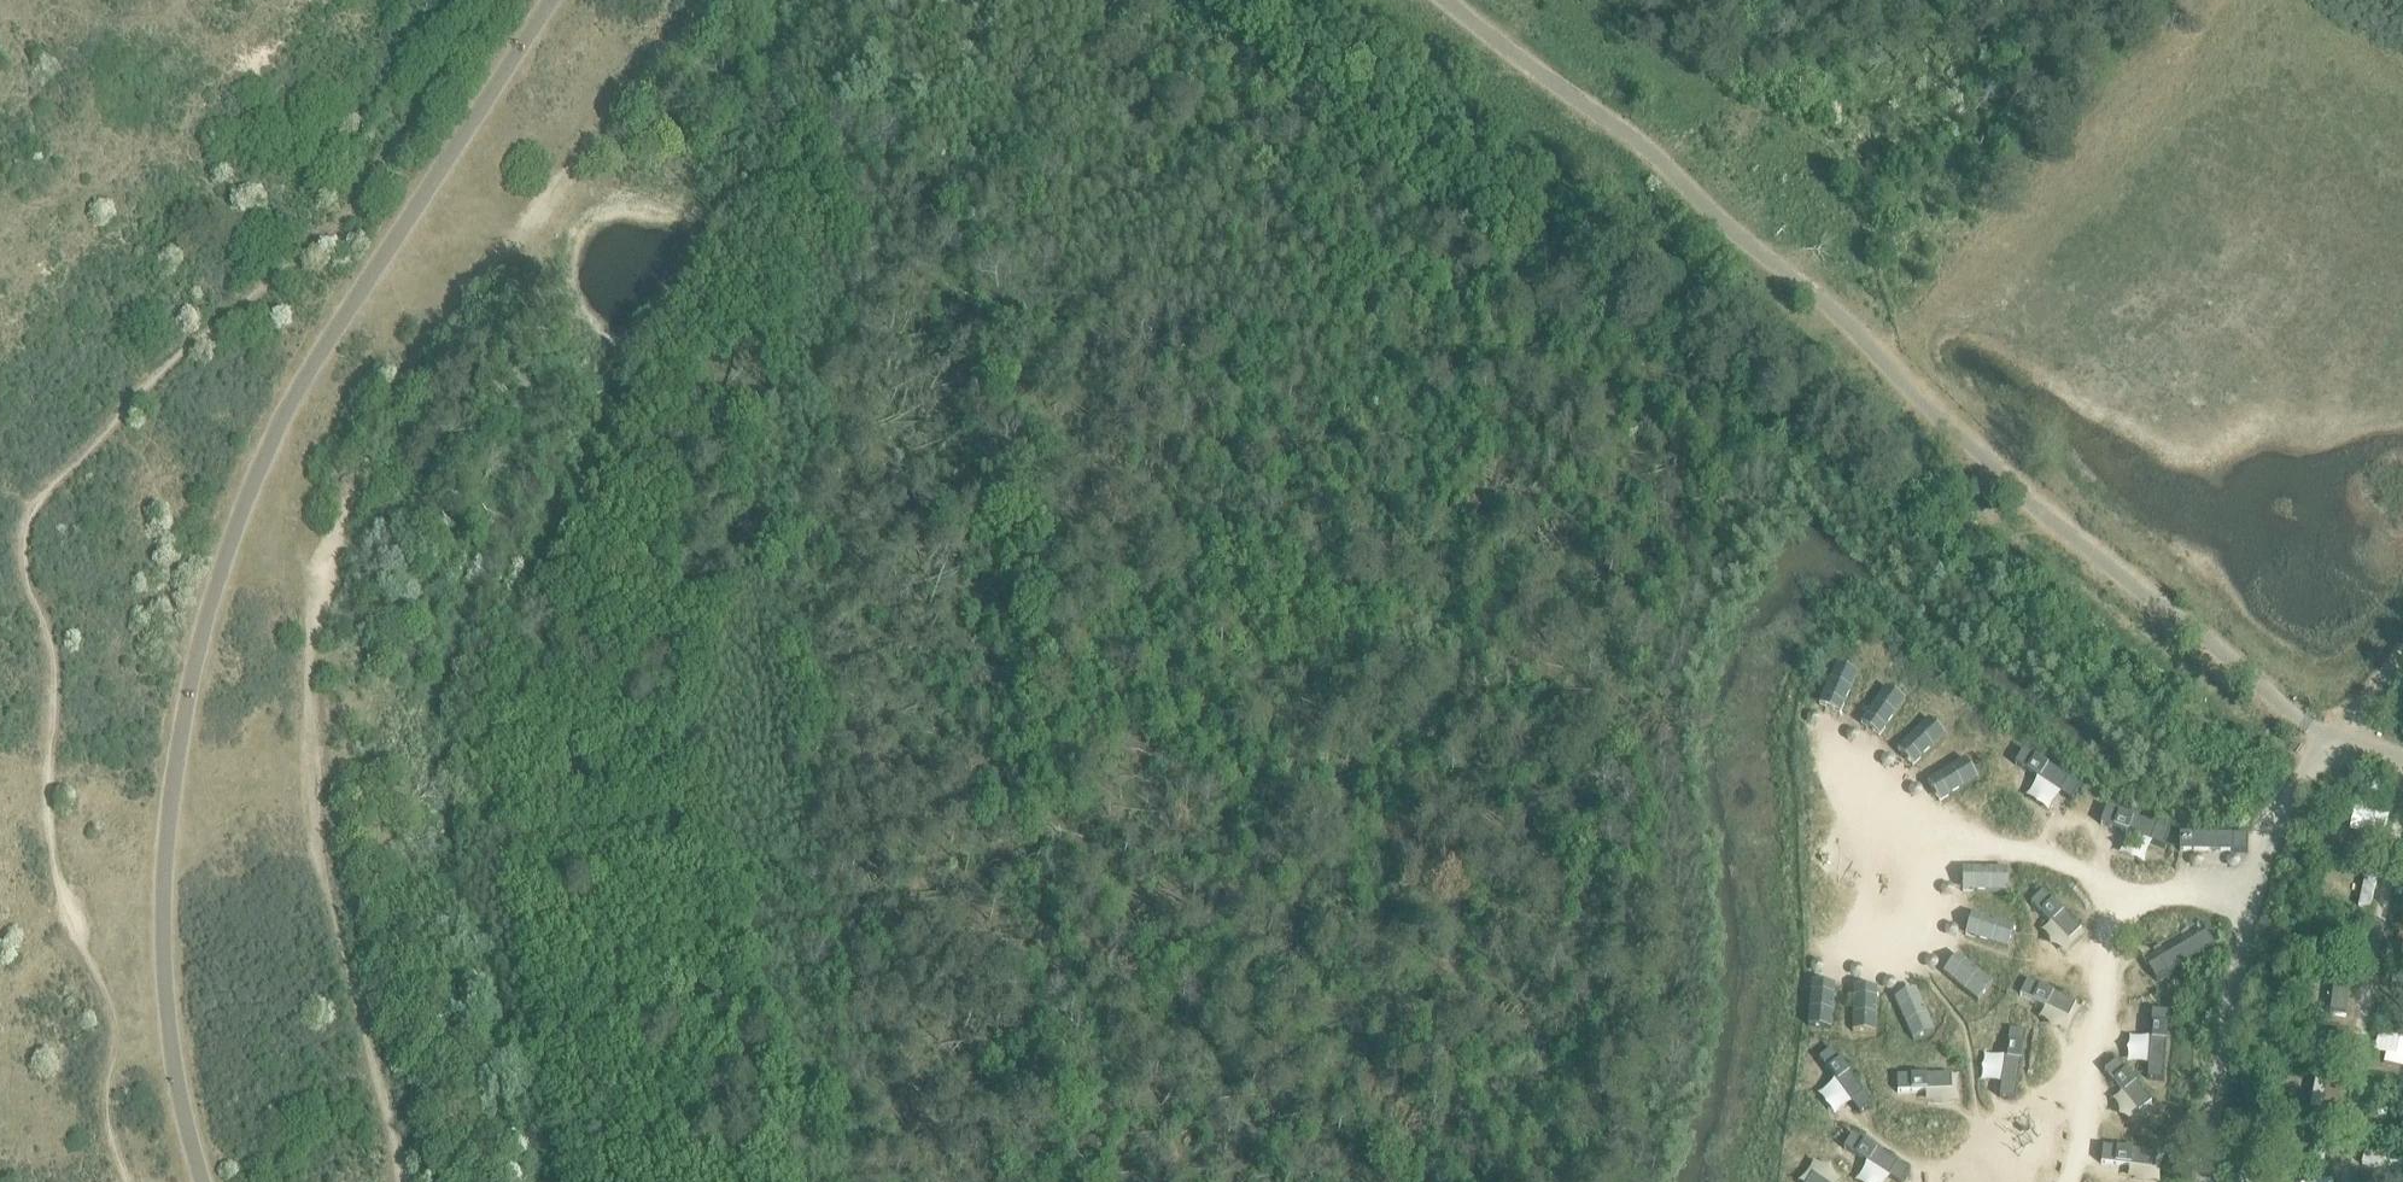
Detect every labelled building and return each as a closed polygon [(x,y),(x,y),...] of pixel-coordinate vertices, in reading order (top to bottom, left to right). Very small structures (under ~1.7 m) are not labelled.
[(2364,853),(2362,863),(2371,865),(2373,855),(2364,853)]
